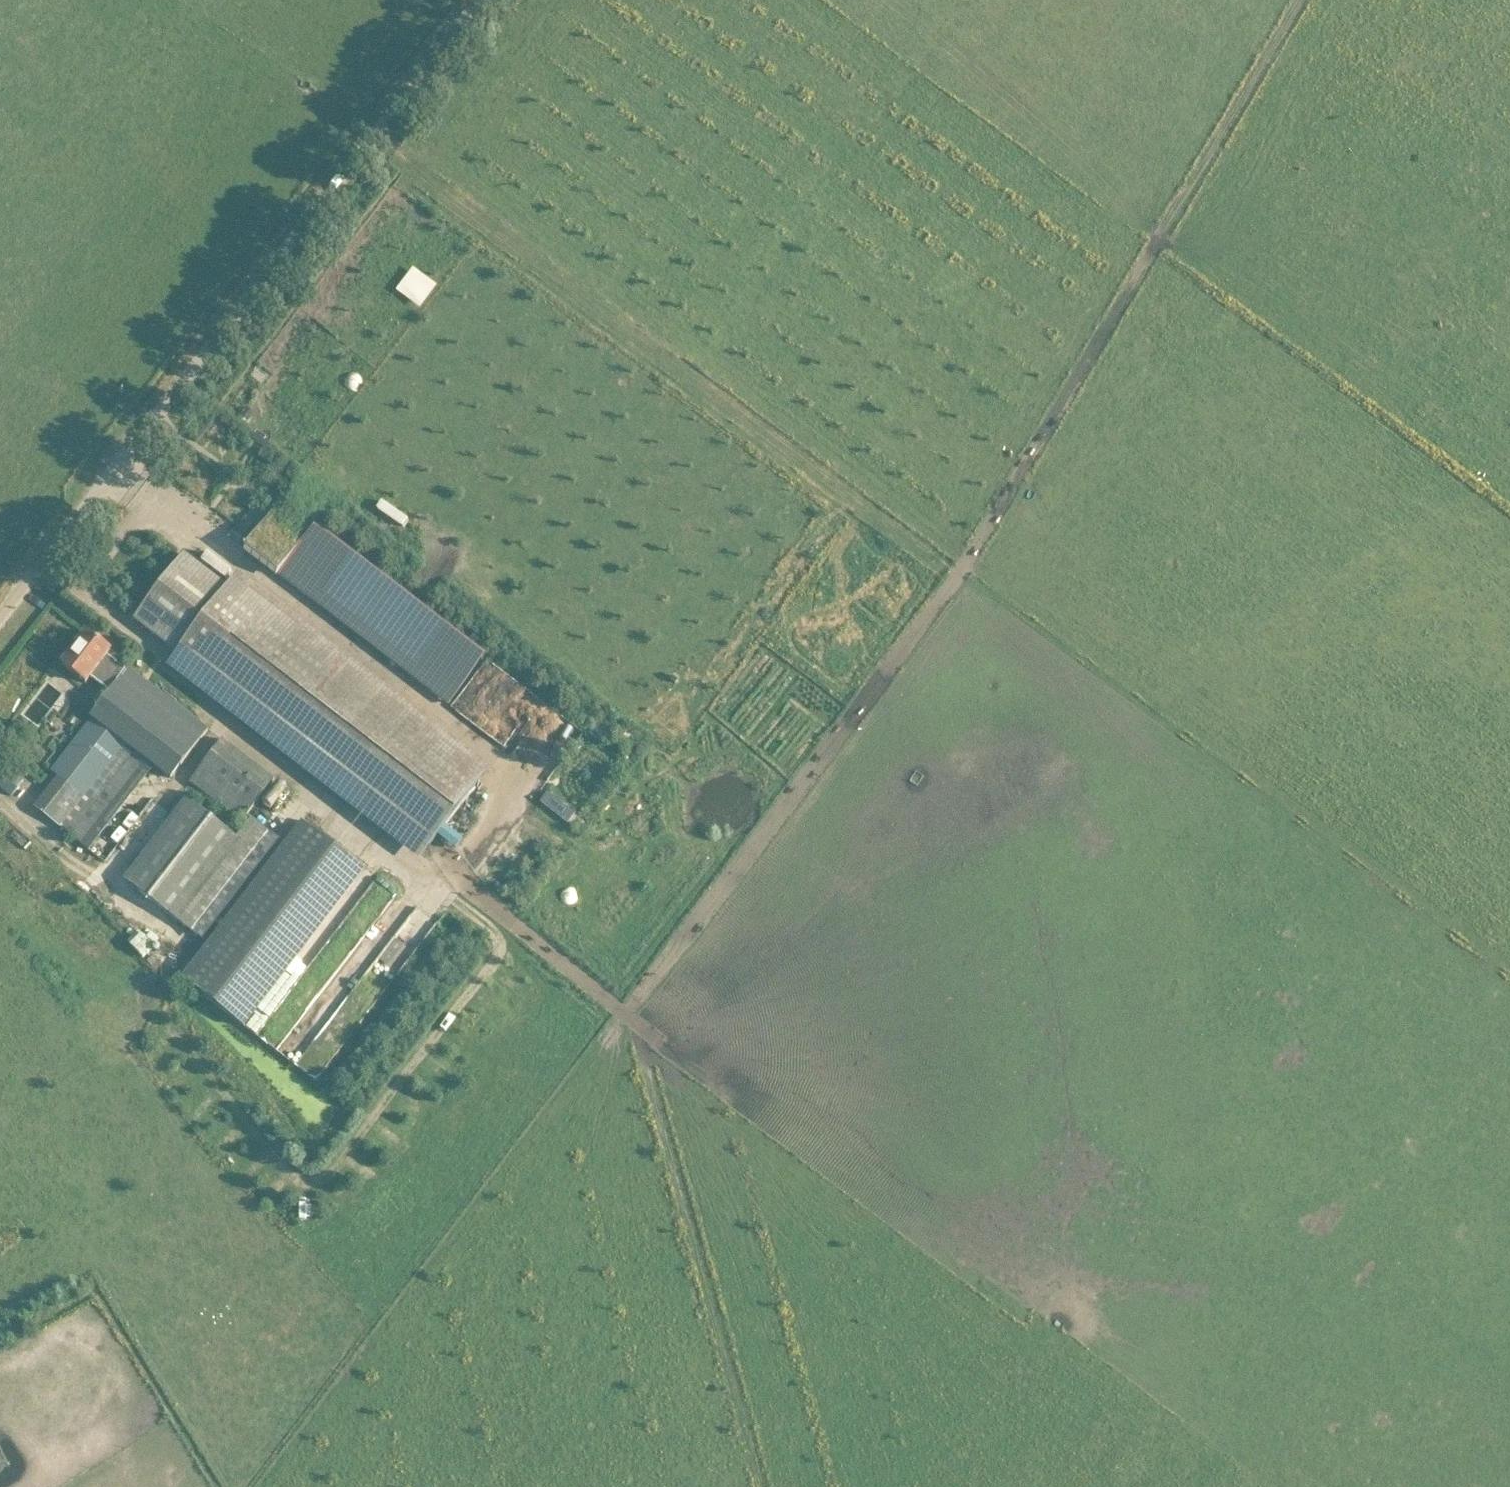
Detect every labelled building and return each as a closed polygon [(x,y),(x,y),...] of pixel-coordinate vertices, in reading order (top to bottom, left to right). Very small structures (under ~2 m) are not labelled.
[(246,411),(241,417),(249,423),(254,417),(246,411)] [(406,527),(413,517),(388,498),(380,508),(406,527)] [(281,502),(244,550),(277,575),(447,706),(484,658),(314,527),(281,502)] [(185,555),(135,620),(177,653),(227,588),(185,555)] [(227,588),(177,653),(428,847),(437,836),(445,825),(478,781),(227,588)] [(92,718),(53,770),(86,796),(106,770),(117,778),(71,837),(90,851),(155,767),(171,779),(209,730),(129,668),(126,671),(107,656),(111,651),(87,633),(62,665),(86,684),(95,673),(101,677),(98,682),(110,692),(91,717),(92,718)] [(42,720),(50,706),(36,698),(28,712),(42,720)] [(247,816),(275,780),(223,740),(190,782),(247,826),(237,838),(193,804),(130,885),(197,936),(274,836),(247,816)] [(10,798),(23,783),(5,768),(0,774),(0,790),(10,798)] [(573,824),(582,812),(551,790),(542,802),(573,824)] [(305,821),(183,980),(243,1026),(364,868),(305,821)]
